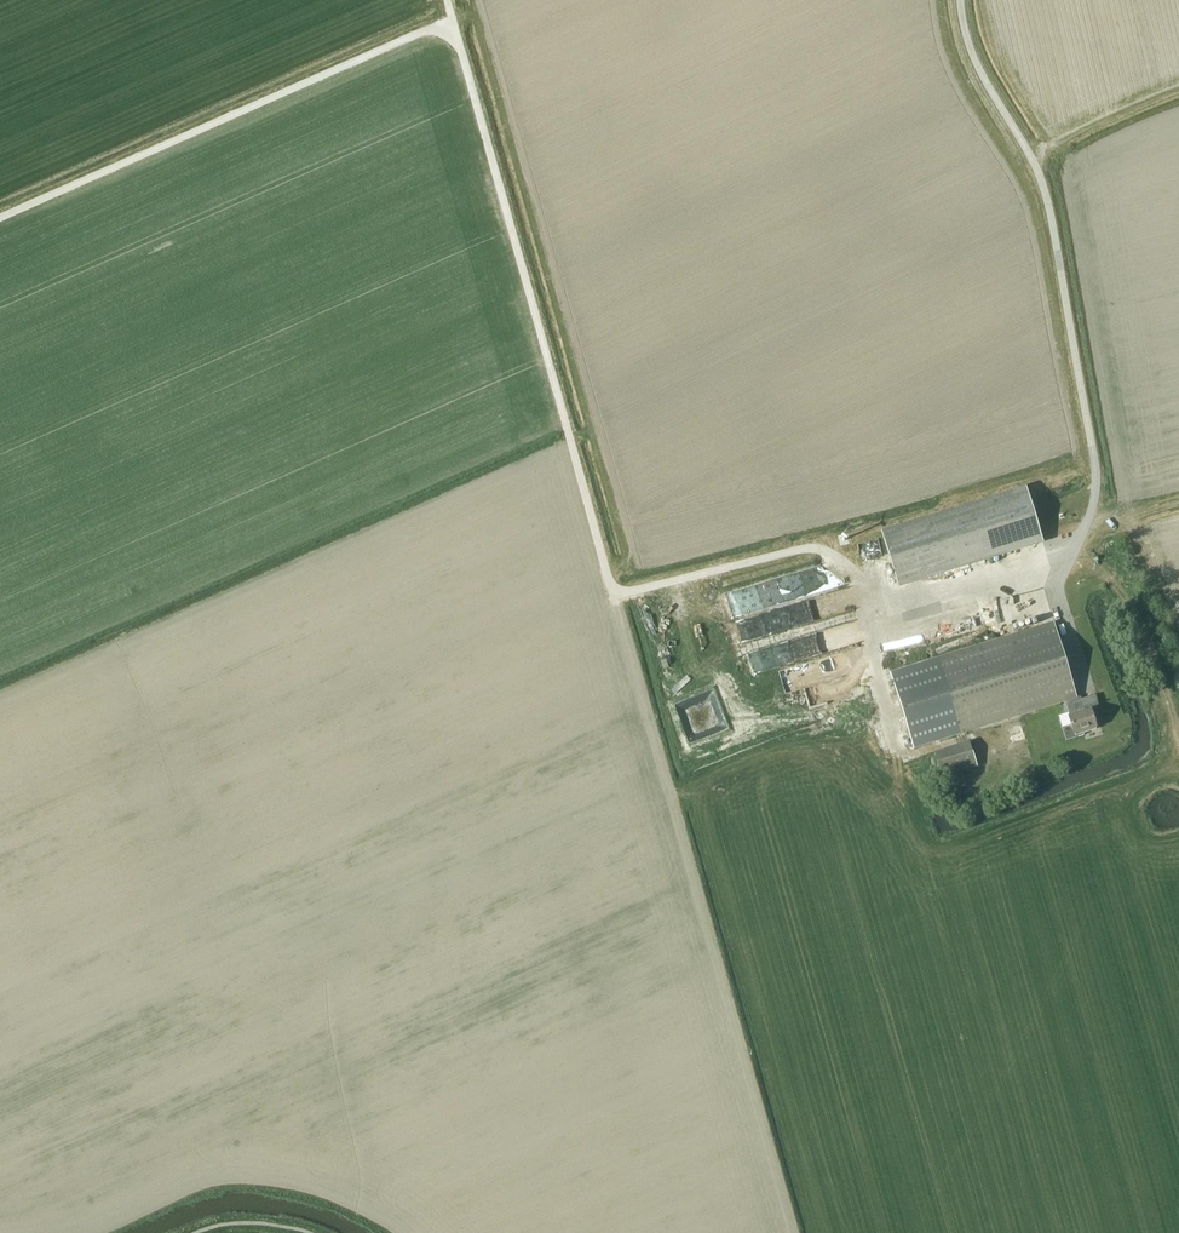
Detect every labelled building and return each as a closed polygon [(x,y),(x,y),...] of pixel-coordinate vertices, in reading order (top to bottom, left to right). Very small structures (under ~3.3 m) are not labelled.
[(1042,541),(1026,489),(881,533),(898,586),(1042,541)] [(760,624),(756,614),(737,621),(744,641),(763,635),(759,624),(760,624)] [(854,623),(751,649),(757,672),(859,647),(854,623)] [(1076,697),(1054,623),(978,646),(890,673),(913,748),(1033,711),(1034,712),(1065,702),(1069,716),(1068,716),(1071,725),(1062,728),(1065,741),(1084,735),(1083,731),(1096,727),(1090,709),(1099,706),(1096,694),(1081,699),(1080,696),(1076,697)] [(1063,726),(1069,725),(1067,713),(1060,715),(1063,726)] [(977,767),(969,741),(934,752),(942,778),(977,767)]
